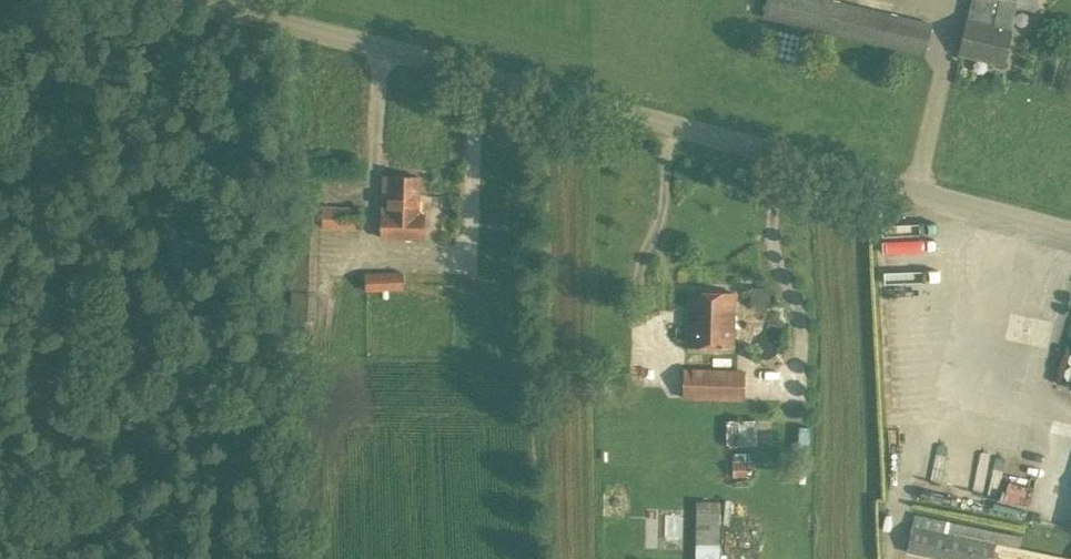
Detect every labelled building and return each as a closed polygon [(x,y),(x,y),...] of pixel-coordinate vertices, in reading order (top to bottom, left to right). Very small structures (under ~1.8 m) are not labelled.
[(836,0),(766,0),(762,19),(924,56),(932,22),(836,0)] [(958,53),(1004,64),(1011,30),(1016,5),(1034,10),(1036,0),(971,0),(958,53)] [(388,210),(388,230),(444,230),(444,211),(457,211),(457,191),(395,191),(395,210),(388,210)] [(321,228),(359,230),(360,208),(322,206),(321,228)] [(316,320),(318,226),(292,225),(291,319),(316,320)] [(365,291),(403,290),(403,272),(364,273),(365,291)] [(753,286),(753,305),(771,305),(772,286),(753,286)] [(734,293),(689,291),(687,346),(732,347),(734,293)] [(682,399),(744,401),(744,369),(683,368),(682,399)] [(759,443),(758,418),(728,419),(729,444),(759,443)] [(720,501),(695,501),(695,558),(719,558),(720,501)] [(914,512),(906,552),(939,558),(1070,558),(1070,546),(914,512)]
